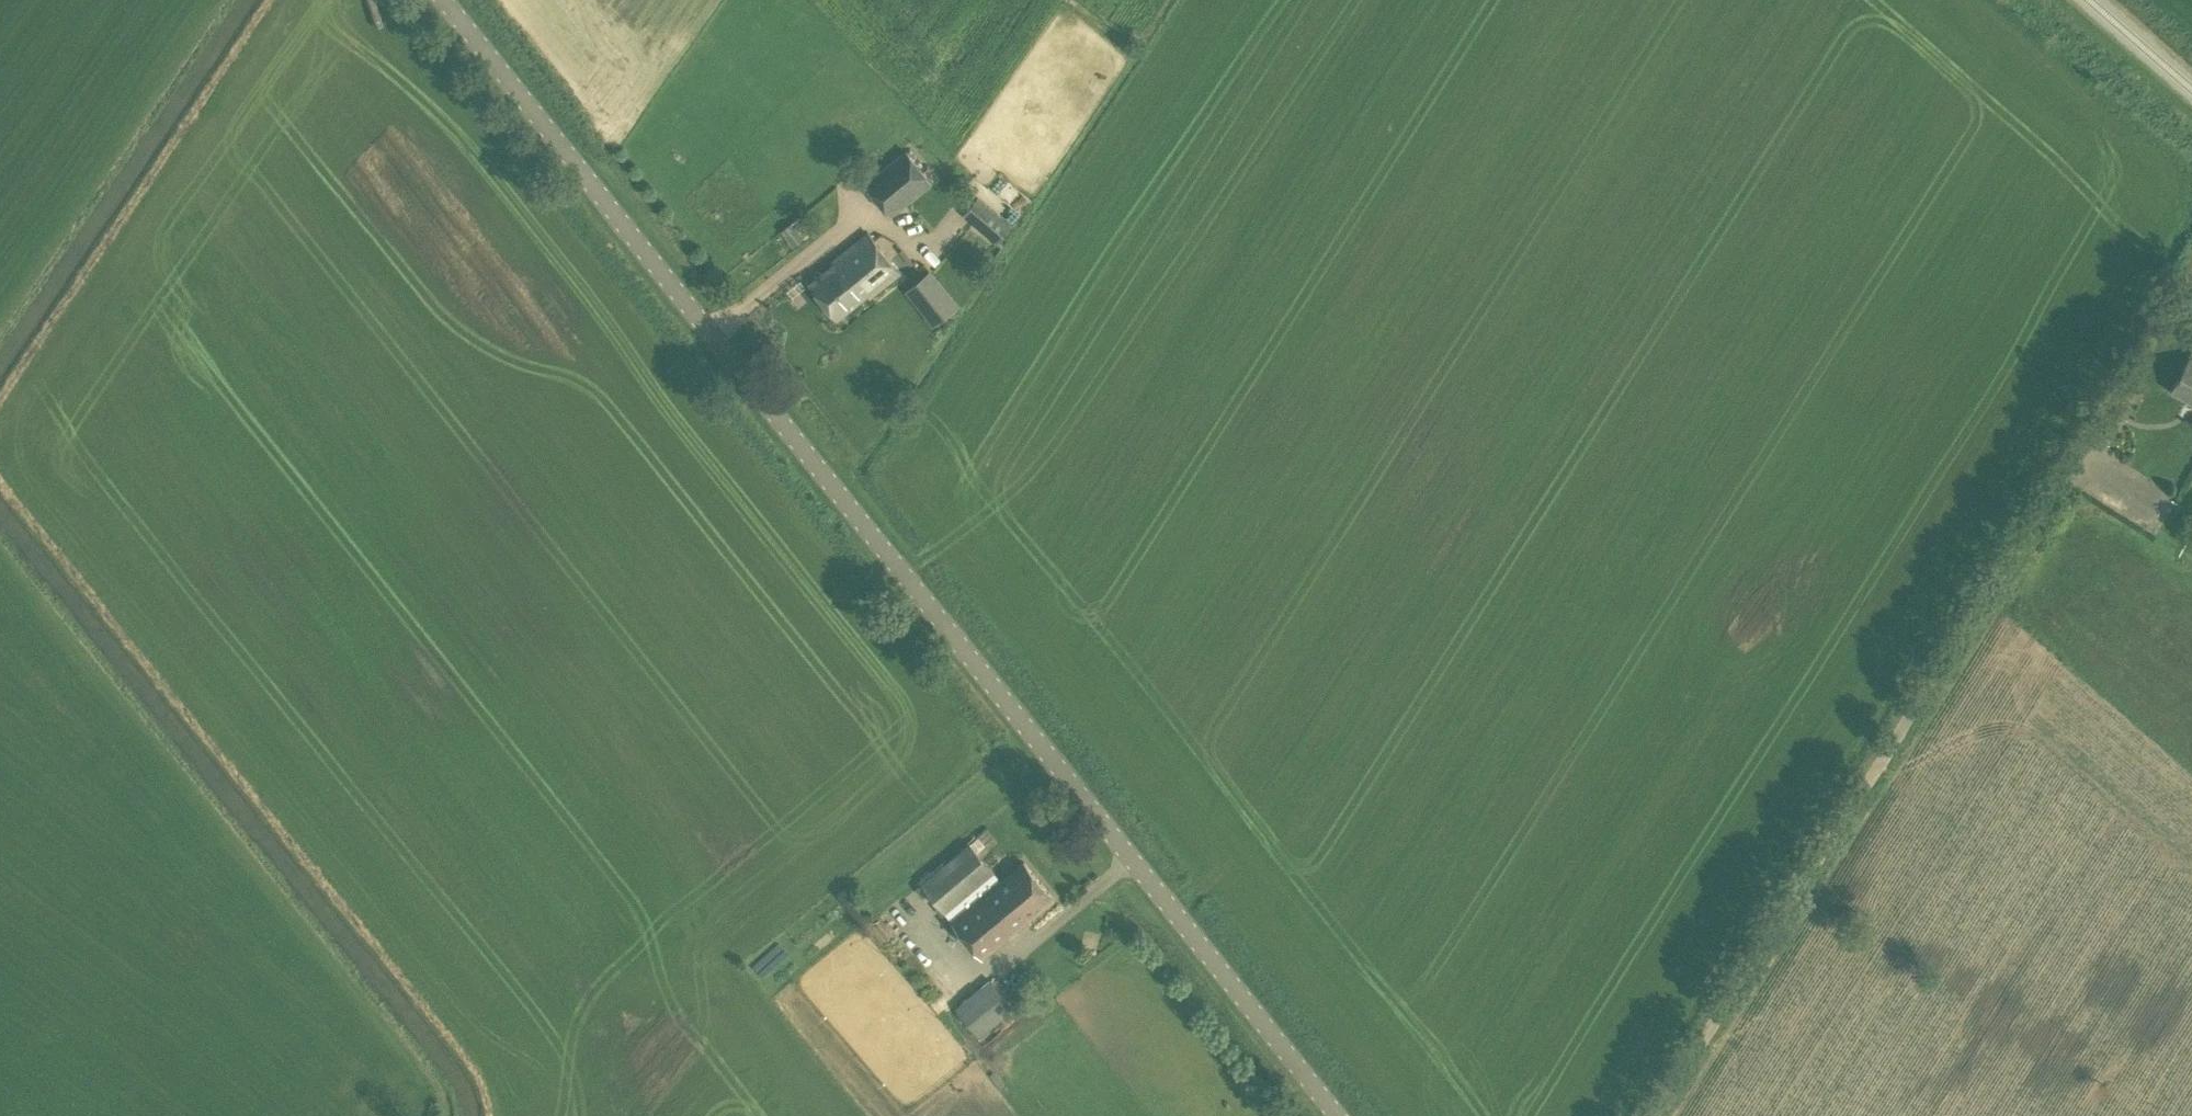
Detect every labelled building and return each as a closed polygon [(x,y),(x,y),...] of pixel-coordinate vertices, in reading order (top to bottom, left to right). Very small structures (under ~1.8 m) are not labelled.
[(865,183),(890,214),(931,181),(907,150),(865,183)] [(978,196),(964,212),(999,241),(1013,224),(978,196)] [(792,221),(781,230),(787,238),(799,230),(797,228),(792,222),(792,221)] [(833,259),(836,262),(810,282),(838,318),(864,298),(866,301),(901,273),(869,232),(833,259)] [(939,319),(958,304),(941,283),(922,299),(939,319)] [(2189,356),(2171,389),(2191,400),(2191,358),(2189,356)] [(953,919),(954,919),(983,954),(1054,896),(1024,861),(1002,879),(995,871),(970,841),(921,882),(947,912),(953,919)] [(981,1036),(1015,1006),(991,977),(956,1007),(981,1036)]
